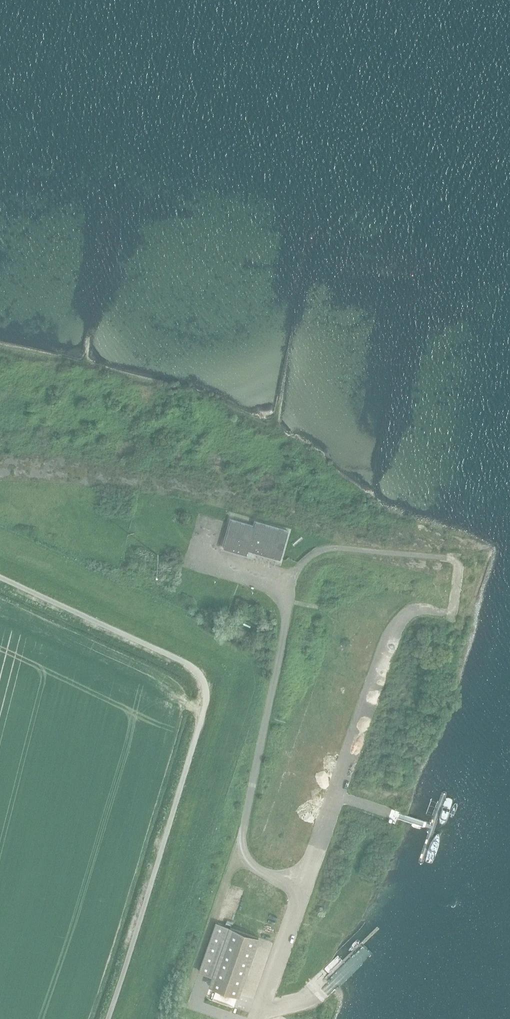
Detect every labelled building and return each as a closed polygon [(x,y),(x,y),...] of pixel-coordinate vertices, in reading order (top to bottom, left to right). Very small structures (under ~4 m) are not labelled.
[(255,521),(254,526),(231,519),(223,547),(246,554),(248,549),(280,559),(288,531),(255,521)] [(210,985),(238,995),(259,937),(216,922),(199,970),(214,975),(210,985)]
